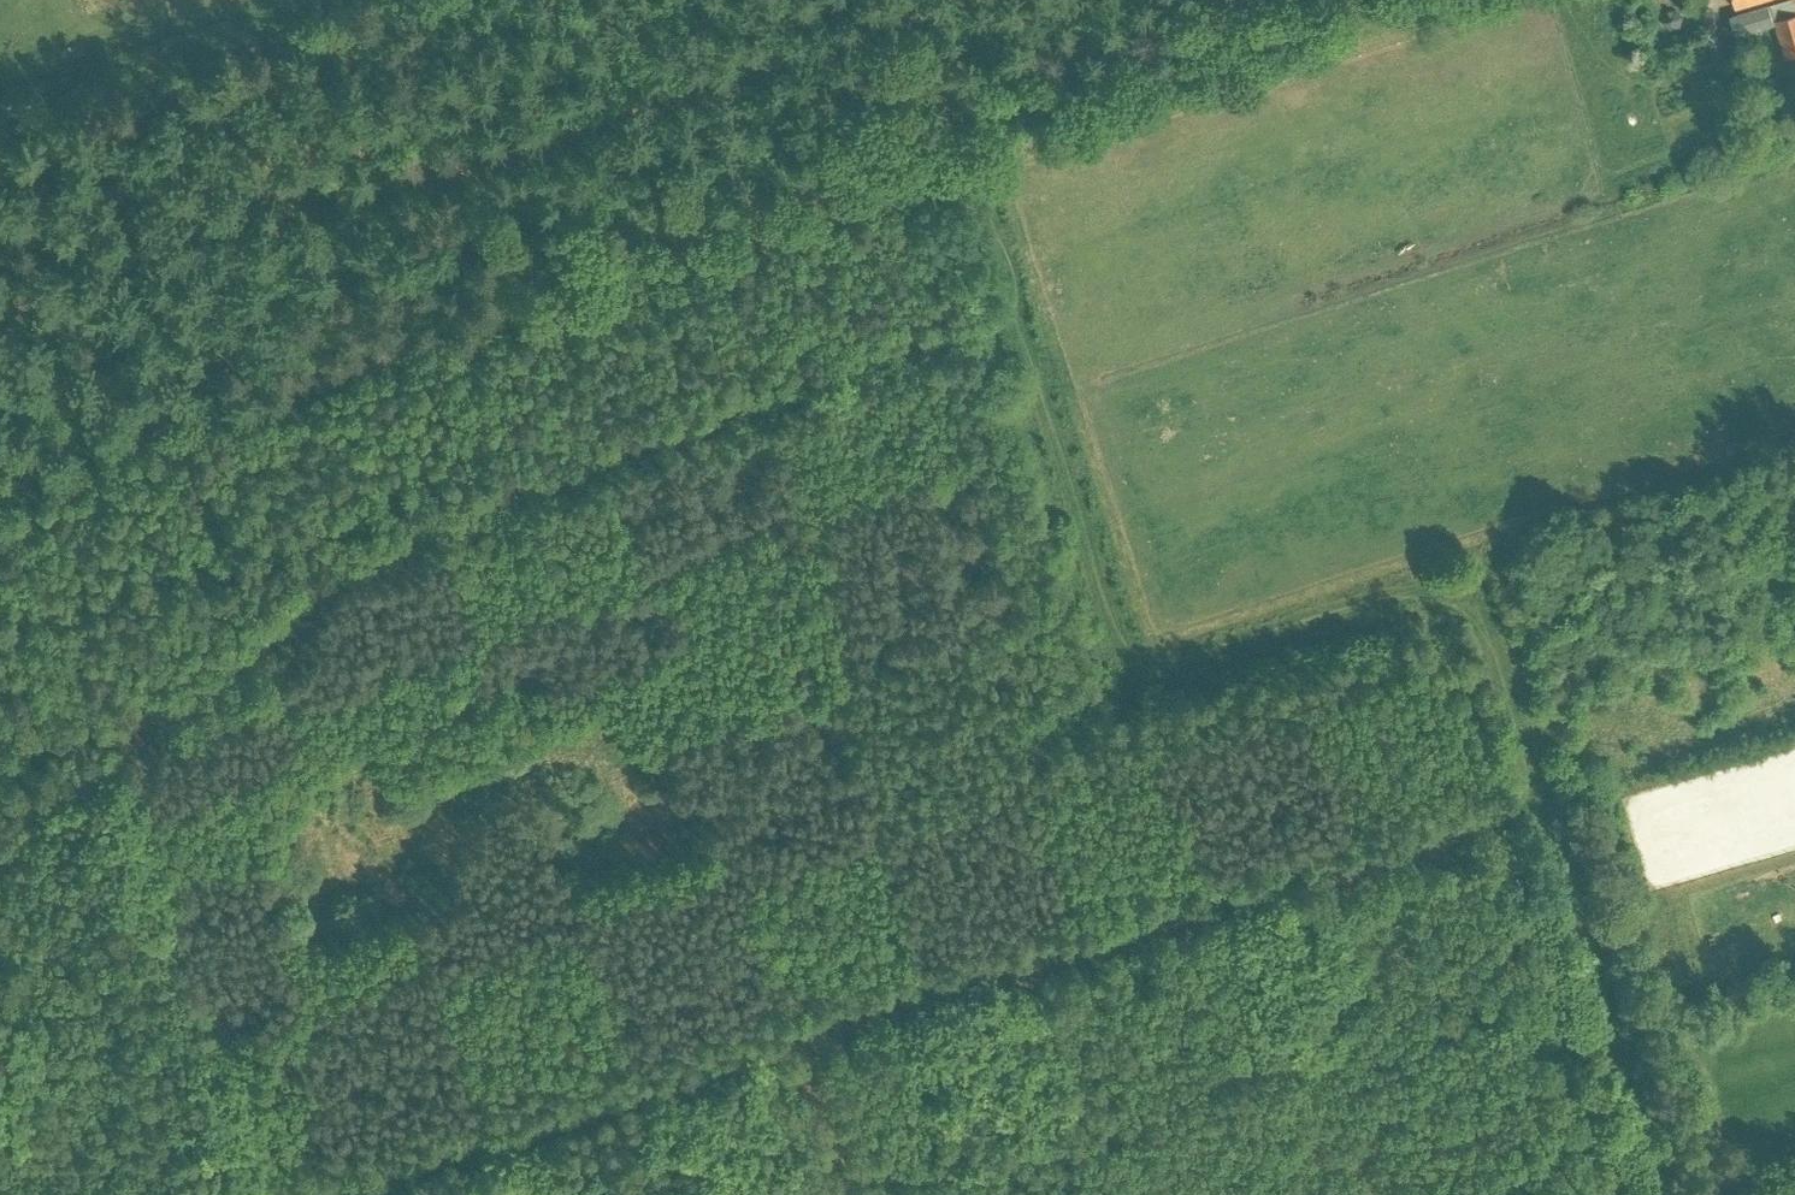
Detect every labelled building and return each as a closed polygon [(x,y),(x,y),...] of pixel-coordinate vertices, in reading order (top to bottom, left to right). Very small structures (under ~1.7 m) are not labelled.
[(1724,15),(1732,36),(1770,21),(1762,0),(1724,15)] [(1785,57),(1794,54),(1794,0),(1782,0),(1771,3),(1775,19),(1774,19),(1785,57)]
